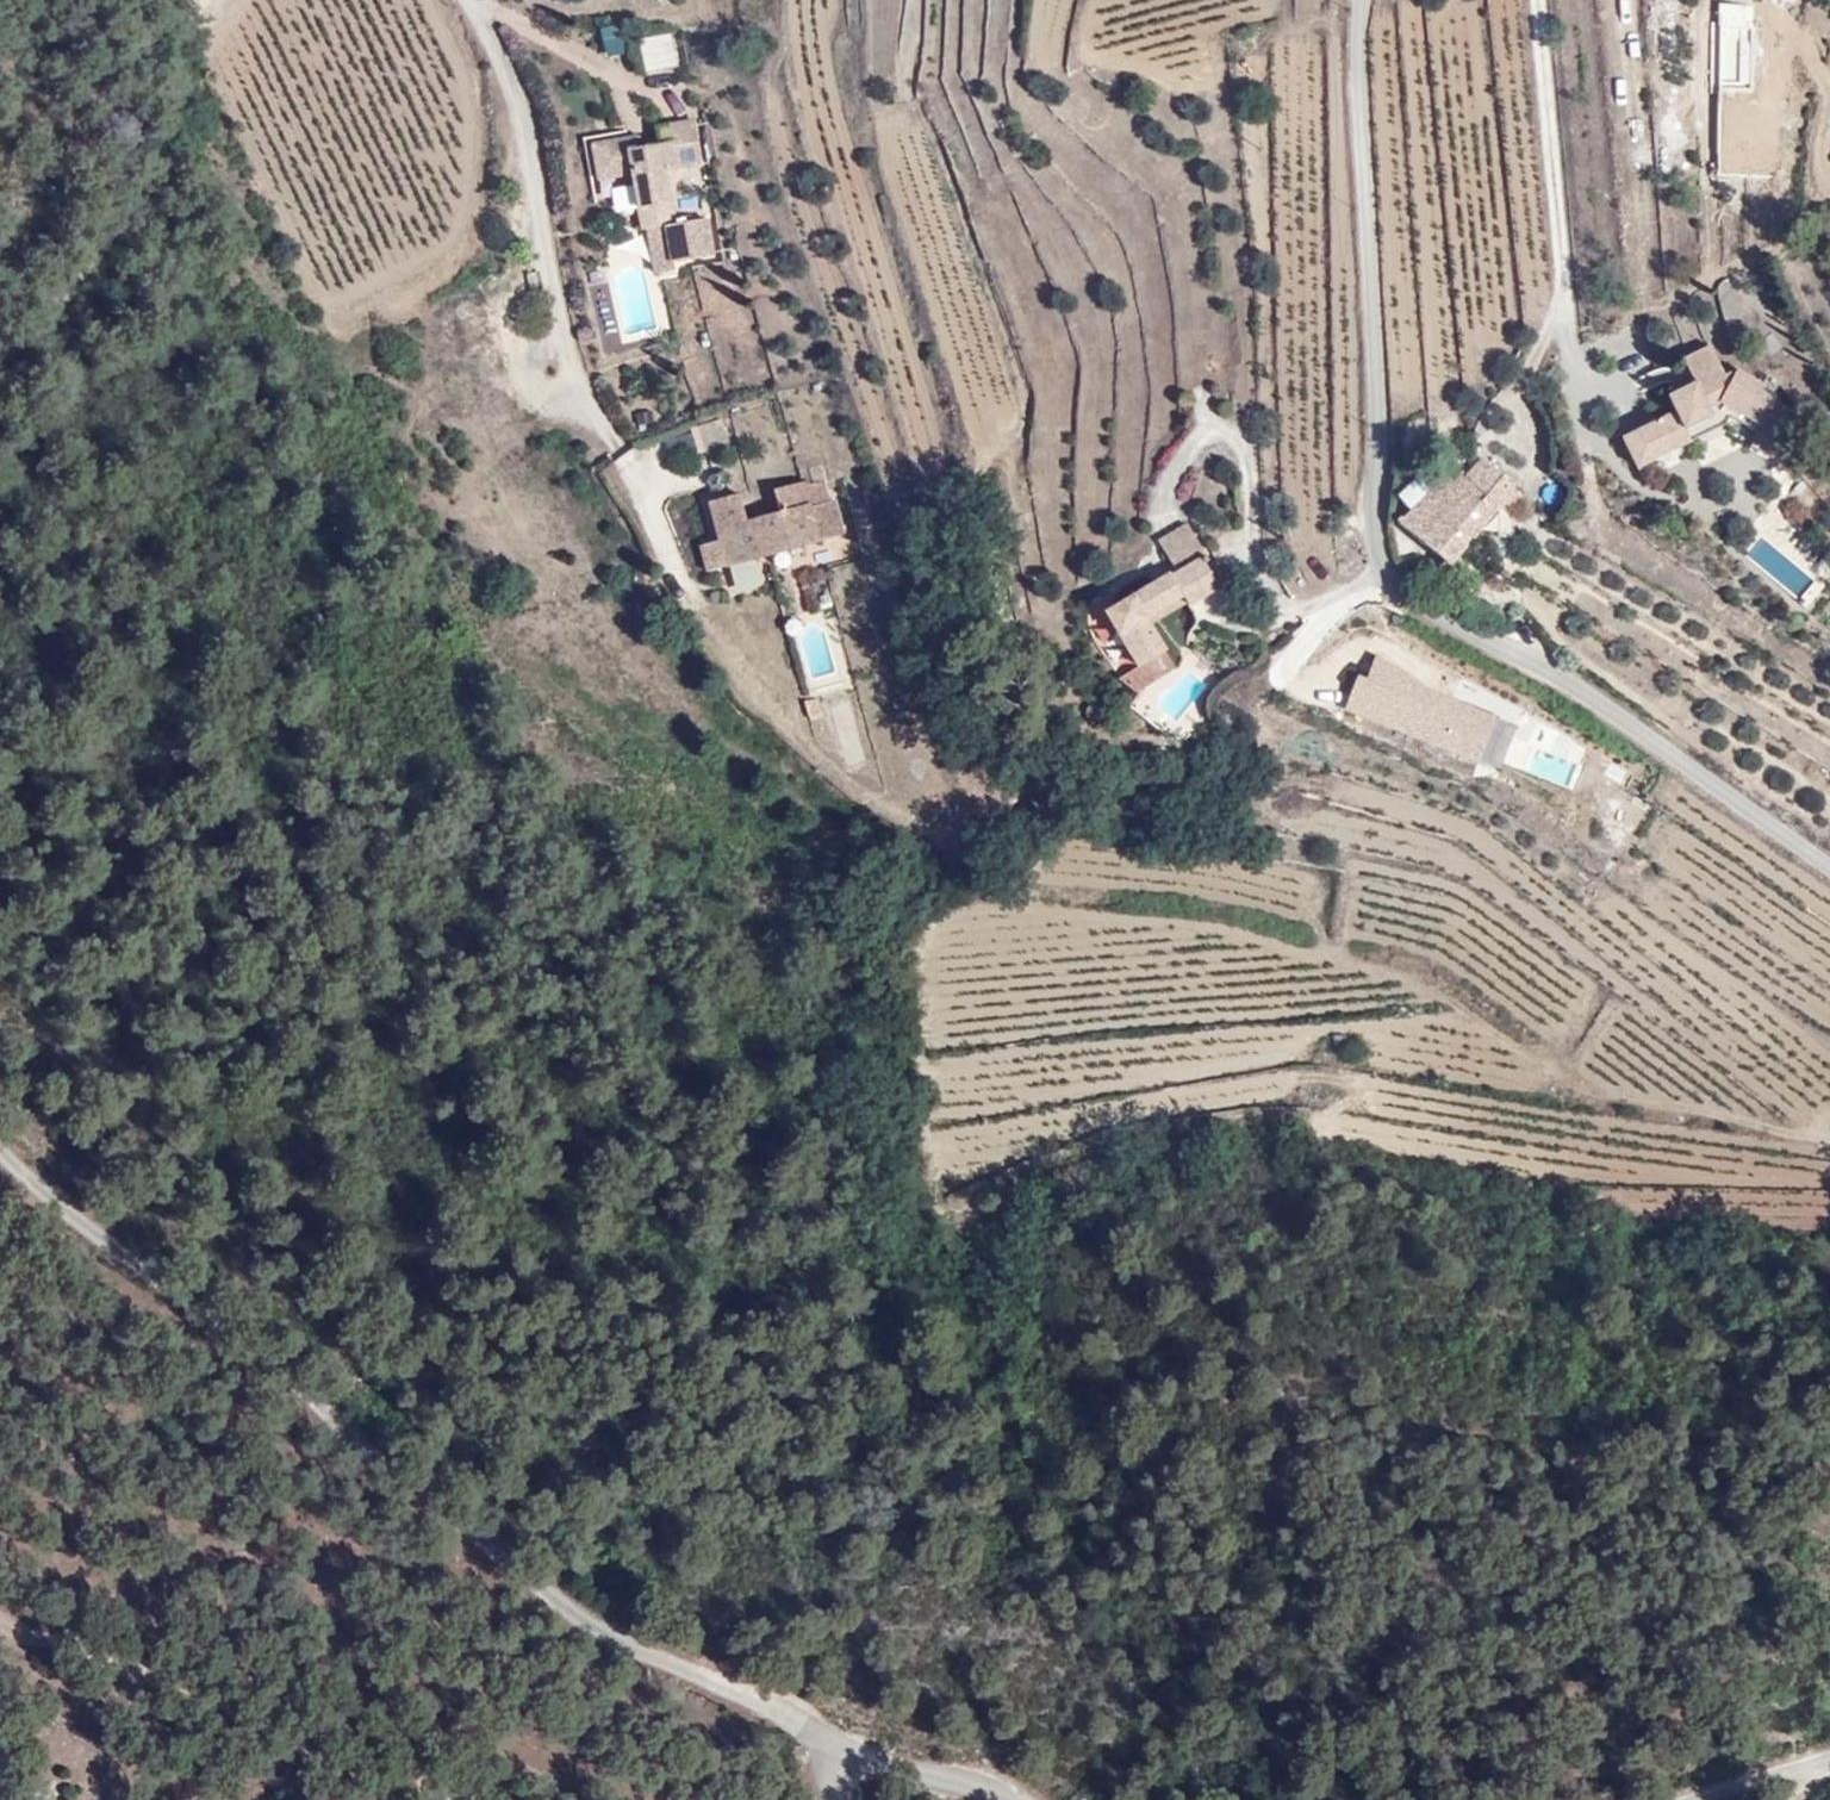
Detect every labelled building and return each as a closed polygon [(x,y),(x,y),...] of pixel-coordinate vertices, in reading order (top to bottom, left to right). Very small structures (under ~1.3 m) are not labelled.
[(671,33),(638,40),(645,73),(678,66),(671,33)] [(694,120),(659,127),(661,140),(631,146),(629,138),(592,144),(602,191),(633,185),(638,209),(671,202),(664,170),(703,163),(694,120)] [(671,202),(638,209),(643,231),(676,224),(671,202)] [(712,254),(706,218),(643,231),(652,272),(669,268),(668,261),(712,254)] [(1760,403),(1762,392),(1733,377),(1721,382),(1707,350),(1674,366),(1683,388),(1658,401),(1666,418),(1613,444),(1631,484),(1688,455),(1680,437),(1702,429),(1712,414),(1738,429),(1757,439),(1773,411),(1760,403)] [(1688,455),(1738,429),(1712,414),(1702,429),(1680,437),(1688,455)] [(1521,517),(1538,497),(1523,485),(1529,476),(1502,456),(1486,473),(1475,465),(1466,480),(1454,470),(1406,525),(1456,568),(1499,518),(1516,516),(1521,517)] [(746,520),(738,493),(710,501),(728,567),(843,534),(834,499),(828,500),(823,480),(803,486),(802,482),(773,490),(779,511),(746,520)] [(1193,561),(1176,532),(1149,547),(1166,577),(1094,618),(1126,673),(1154,657),(1136,622),(1175,599),(1180,608),(1206,594),(1189,564),(1193,561)] [(1163,672),(1154,657),(1126,673),(1106,684),(1121,696),(1163,672)] [(1478,763),(1495,718),(1456,703),(1454,708),(1440,702),(1432,706),(1426,691),(1424,688),(1381,660),(1371,684),(1362,681),(1350,713),(1419,740),(1422,732),(1442,740),(1439,748),(1478,763)] [(1426,691),(1432,706),(1440,702),(1454,708),(1456,703),(1426,691)] [(816,698),(805,702),(809,715),(820,712),(816,698)]
